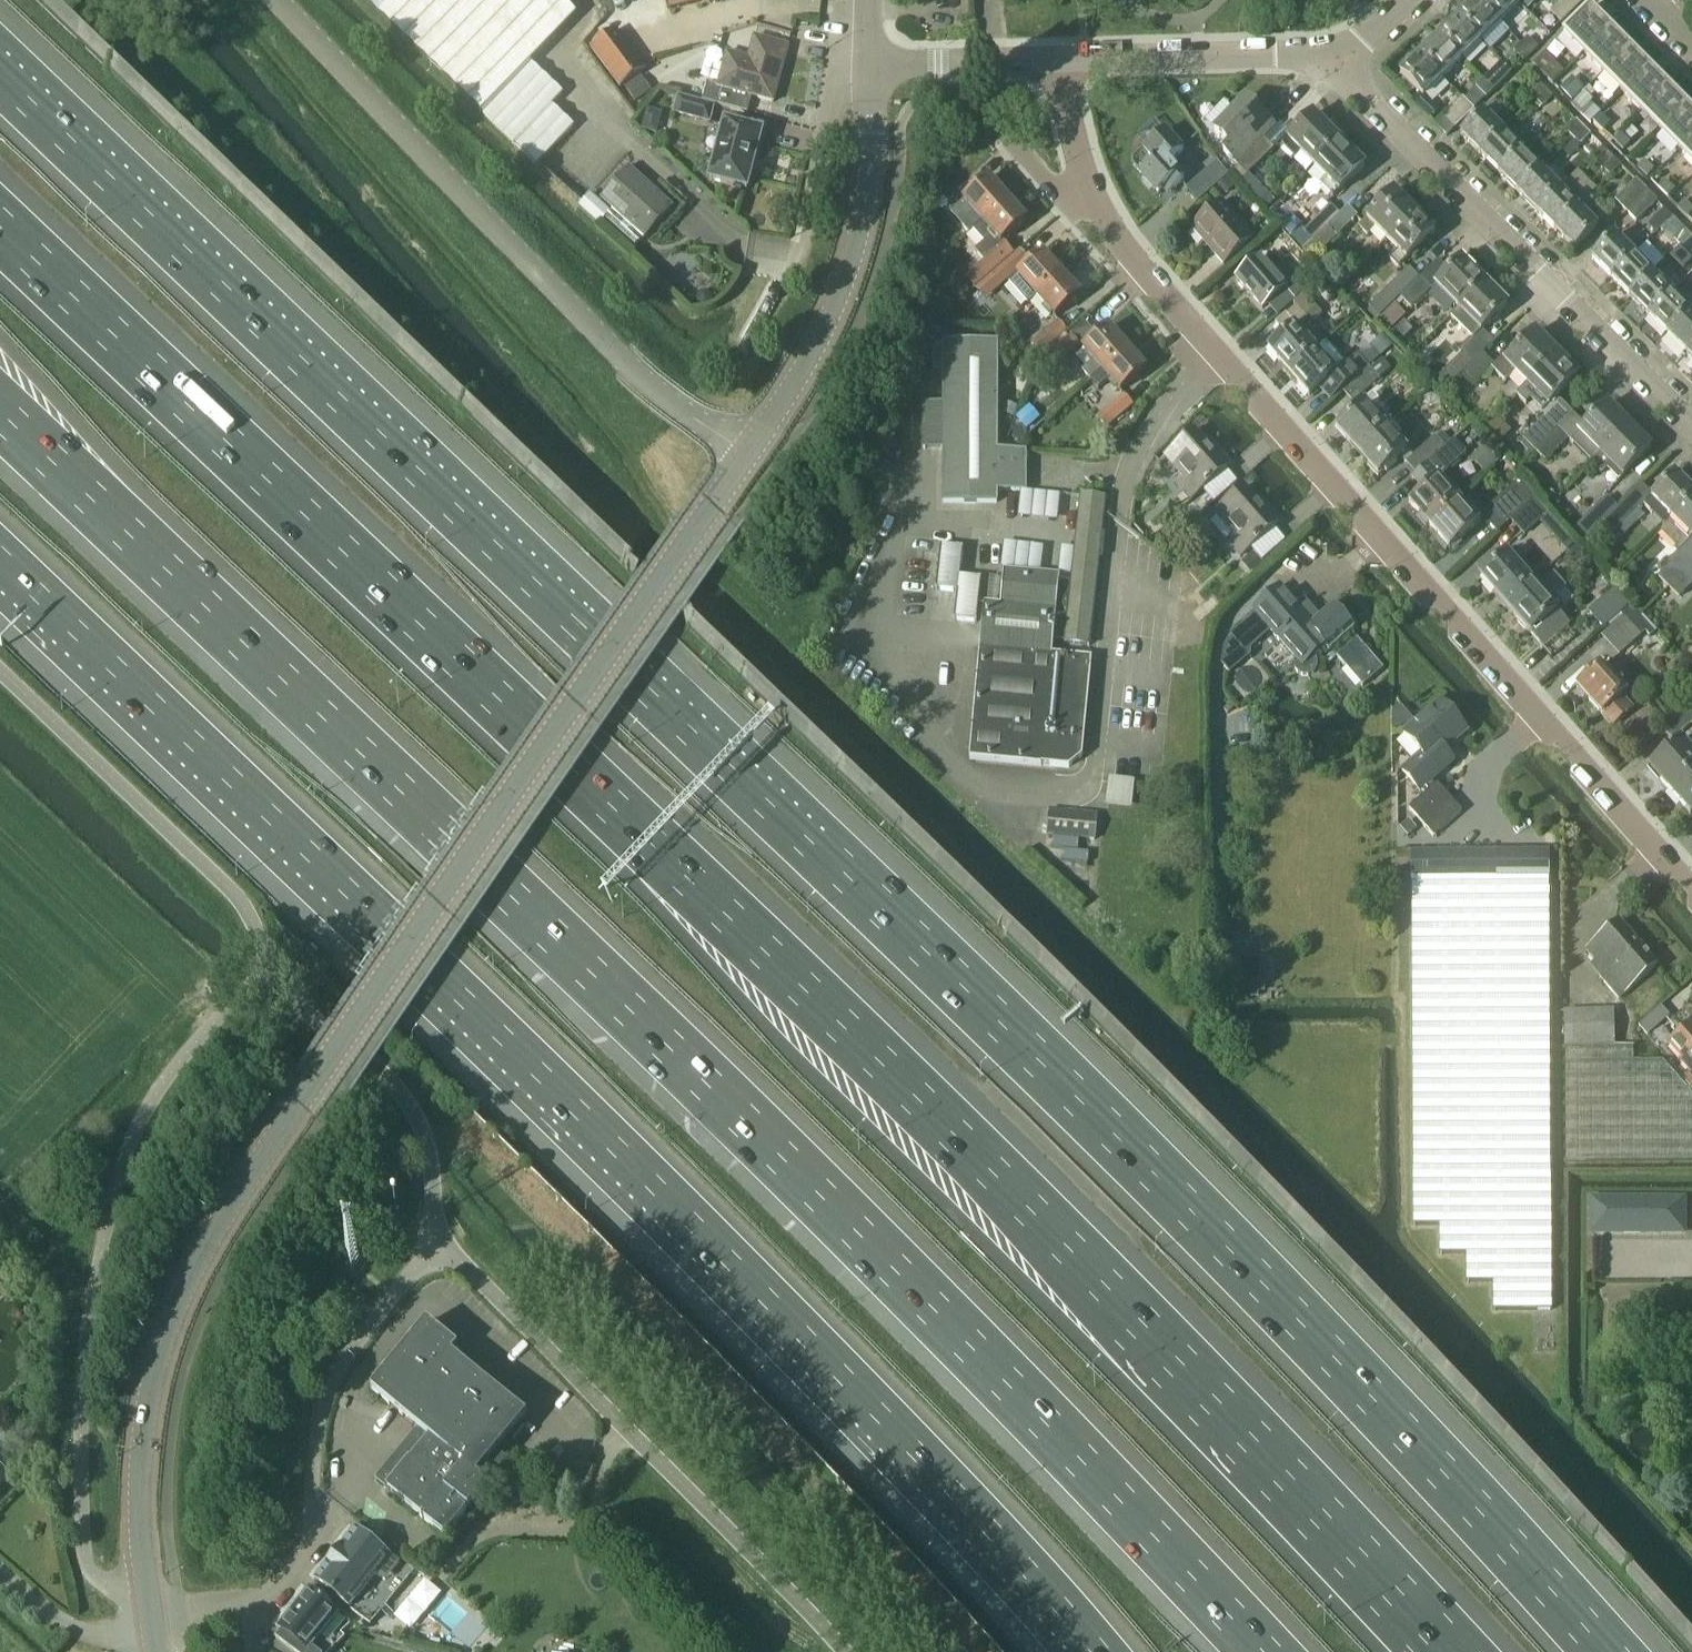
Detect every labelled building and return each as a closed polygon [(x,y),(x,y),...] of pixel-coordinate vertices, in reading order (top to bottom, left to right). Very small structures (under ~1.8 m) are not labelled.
[(537,167),(574,128),(552,107),(564,95),(532,65),(575,20),(565,10),(574,0),(363,0),(537,167)] [(644,2),(646,15),(661,12),(658,0),(653,0),(644,2)] [(669,10),(708,0),(666,0),(669,10)] [(1500,23),(1477,0),(1458,19),(1481,42),(1500,23)] [(1514,0),(1477,0),(1500,23),(1519,5),(1514,0)] [(1586,0),(1565,0),(1558,7),(1569,17),(1586,0)] [(1569,17),(1558,7),(1551,14),(1562,24),(1569,17)] [(1584,54),(1610,28),(1590,8),(1564,34),(1584,54)] [(1481,42),(1458,19),(1439,38),(1462,61),(1481,42)] [(1603,74),(1629,47),(1610,28),(1584,54),(1603,74)] [(645,70),(616,31),(591,49),(620,88),(645,70)] [(773,103),(788,47),(754,38),(748,59),(727,53),(718,86),(707,83),(702,101),(747,114),(752,97),(773,103)] [(1462,61),(1439,38),(1420,57),(1443,80),(1462,61)] [(1538,48),(1528,38),(1521,44),(1531,55),(1538,48)] [(1531,55),(1521,44),(1514,51),(1524,62),(1531,55)] [(1622,93),(1648,66),(1629,47),(1603,74),(1622,93)] [(1541,73),(1551,63),(1543,55),(1533,65),(1541,73)] [(1443,80),(1420,57),(1400,76),(1423,100),(1443,80)] [(1494,93),(1511,75),(1500,65),(1483,82),(1494,93)] [(1642,112),(1668,86),(1648,66),(1622,93),(1642,112)] [(652,68),(638,80),(650,96),(665,84),(652,68)] [(1572,77),(1560,89),(1572,102),(1584,90),(1572,77)] [(1494,93),(1483,82),(1476,89),(1487,99),(1494,93)] [(1536,101),(1546,91),(1539,85),(1529,95),(1536,101)] [(632,86),(623,93),(633,106),(643,99),(632,86)] [(1661,131),(1687,105),(1668,86),(1642,112),(1661,131)] [(1543,108),(1553,98),(1546,91),(1536,101),(1543,108)] [(1580,113),(1591,103),(1592,101),(1585,93),(1572,105),(1580,113)] [(709,122),(713,107),(678,98),(674,113),(709,122)] [(1246,138),(1265,119),(1255,109),(1258,106),(1251,99),(1248,102),(1245,99),(1215,130),(1230,145),(1224,151),(1238,165),(1255,147),(1246,138)] [(1447,139),(1473,113),(1461,100),(1435,126),(1447,139)] [(1504,134),(1490,120),(1499,111),(1493,104),(1460,137),(1481,157),(1504,134)] [(1691,139),(1691,110),(1687,105),(1661,131),(1680,151),(1691,139)] [(1599,132),(1609,122),(1602,114),(1591,124),(1599,132)] [(1338,142),(1312,115),(1281,147),(1293,160),(1300,153),(1313,167),(1338,142)] [(1573,139),(1583,129),(1577,122),(1567,132),(1573,139)] [(746,191),(762,134),(724,124),(709,182),(746,191)] [(1573,139),(1562,150),(1569,158),(1581,146),(1580,146),(1590,136),(1583,129),(1573,139)] [(1169,163),(1184,150),(1167,130),(1135,160),(1134,167),(1159,195),(1167,187),(1172,193),(1185,181),(1169,163)] [(1499,176),(1523,153),(1504,134),(1481,157),(1499,176)] [(1618,137),(1613,141),(1623,151),(1629,144),(1620,135),(1618,137)] [(1680,151),(1691,163),(1691,139),(1680,151)] [(1247,176),(1273,150),(1264,140),(1237,167),(1247,176)] [(1332,199),(1364,168),(1338,142),(1313,167),(1326,180),(1319,186),(1332,199)] [(1602,148),(1592,158),(1604,170),(1611,177),(1621,167),(1614,160),(1602,148)] [(1518,195),(1541,172),(1523,153),(1499,176),(1518,195)] [(1653,171),(1644,161),(1636,169),(1645,179),(1653,171)] [(1216,164),(1187,189),(1197,201),(1227,176),(1216,164)] [(670,209),(628,171),(603,199),(645,237),(670,209)] [(1537,214),(1560,191),(1541,172),(1518,195),(1537,214)] [(1227,178),(1218,187),(1226,195),(1235,186),(1227,178)] [(982,222),(1007,201),(988,180),(964,201),(982,222)] [(1626,213),(1647,192),(1637,182),(1616,203),(1626,213)] [(1674,191),(1664,182),(1656,189),(1666,199),(1674,191)] [(1556,233),(1585,203),(1566,184),(1560,191),(1537,214),(1556,233)] [(1263,188),(1255,196),(1266,207),(1274,199),(1263,188)] [(1386,241),(1414,213),(1394,192),(1357,229),(1366,238),(1374,230),(1386,241)] [(1637,224),(1658,203),(1647,192),(1626,213),(1637,224)] [(1598,229),(1585,216),(1595,205),(1589,199),(1585,203),(1556,233),(1575,252),(1598,229)] [(1687,217),(1691,212),(1691,208),(1684,200),(1677,207),(1687,217)] [(1004,246),(1001,243),(1025,222),(1007,201),(982,222),(973,230),(984,243),(975,251),(985,262),(966,279),(975,289),(1014,255),(1005,245),(1004,246)] [(1254,240),(1221,203),(1191,229),(1224,266),(1254,240)] [(1303,233),(1295,240),(1305,250),(1313,242),(1339,216),(1329,206),(1303,233)] [(1337,238),(1357,218),(1347,208),(1339,216),(1313,242),(1305,250),(1311,256),(1333,234),(1337,238)] [(1663,210),(1647,226),(1654,234),(1671,218),(1663,210)] [(1398,269),(1434,233),(1414,213),(1386,241),(1397,252),(1389,260),(1398,269)] [(1681,247),(1691,237),(1684,230),(1674,240),(1681,247)] [(939,237),(927,247),(937,257),(948,247),(939,237)] [(1612,279),(1634,257),(1615,237),(1593,260),(1612,279)] [(1691,237),(1681,247),(1691,258),(1691,238),(1691,237)] [(1028,304),(1036,297),(1061,275),(1042,254),(1010,283),(1028,304)] [(1630,298),(1653,275),(1634,257),(1612,279),(1630,298)] [(1287,289),(1260,259),(1236,279),(1263,310),(1287,289)] [(1458,310),(1485,284),(1462,261),(1435,287),(1458,310)] [(989,296),(1015,272),(1006,262),(980,286),(989,296)] [(1304,295),(1322,278),(1312,266),(1287,289),(1297,301),(1304,295)] [(1400,298),(1418,280),(1408,270),(1369,308),(1379,318),(1400,298)] [(1055,318),(1080,296),(1061,275),(1036,297),(1055,318)] [(1649,317),(1672,294),(1653,275),(1630,298),(1649,317)] [(1411,310),(1431,291),(1419,279),(1418,280),(1400,298),(1411,310)] [(1489,348),(1477,336),(1507,306),(1485,284),(1458,310),(1450,317),(1475,342),(1435,381),(1446,391),(1464,373),(1482,354),(1489,348)] [(1668,336),(1691,313),(1672,294),(1649,317),(1668,336)] [(1285,336),(1268,351),(1289,374),(1316,351),(1300,333),(1314,321),(1321,315),(1304,295),(1297,301),(1293,304),(1297,308),(1289,314),(1276,326),(1285,336)] [(1691,350),(1691,314),(1691,313),(1668,336),(1687,355),(1691,350)] [(1041,354),(1067,331),(1058,321),(1032,344),(1041,354)] [(1090,381),(1126,349),(1108,328),(1083,350),(1092,361),(1081,371),(1090,381)] [(1527,385),(1557,355),(1534,333),(1505,363),(1501,358),(1494,365),(1482,354),(1464,373),(1476,384),(1493,366),(1506,379),(1514,371),(1527,385)] [(1054,369),(1080,346),(1072,336),(1045,359),(1054,369)] [(1380,380),(1369,368),(1357,354),(1347,364),(1327,341),(1316,351),(1289,374),(1310,397),(1326,383),(1335,393),(1356,375),(1359,378),(1342,392),(1353,404),(1380,380)] [(997,451),(997,344),(944,343),(944,402),(922,402),(922,448),(944,448),(943,503),(996,503),(996,491),(1025,491),(1025,452),(997,451)] [(1120,392),(1145,370),(1126,349),(1090,381),(1098,390),(1109,380),(1120,392)] [(1549,407),(1579,377),(1557,355),(1527,385),(1549,407)] [(1106,428),(1133,405),(1124,395),(1098,419),(1106,428)] [(1357,452),(1390,424),(1382,415),(1378,418),(1365,403),(1337,428),(1357,452)] [(1602,455),(1629,428),(1607,406),(1580,433),(1602,455)] [(1535,452),(1558,430),(1545,417),(1522,439),(1535,452)] [(1406,451),(1394,436),(1398,432),(1390,424),(1357,452),(1378,476),(1406,451)] [(1624,477),(1650,450),(1629,428),(1602,455),(1592,465),(1602,475),(1611,465),(1624,477)] [(1546,463),(1568,440),(1558,430),(1535,452),(1546,463)] [(1191,500),(1229,466),(1216,451),(1213,454),(1194,432),(1165,457),(1185,480),(1179,486),(1191,500)] [(1415,476),(1446,449),(1435,437),(1405,464),(1415,476)] [(1430,528),(1459,501),(1457,499),(1459,497),(1460,495),(1460,493),(1461,490),(1460,488),(1460,486),(1458,484),(1457,482),(1455,481),(1453,480),(1451,479),(1448,479),(1446,479),(1444,480),(1442,481),(1439,478),(1466,455),(1454,441),(1446,449),(1415,476),(1413,478),(1424,491),(1409,504),(1430,528)] [(1645,506),(1652,514),(1660,507),(1672,520),(1691,500),(1691,492),(1676,476),(1652,499),(1645,506)] [(1241,556),(1279,523),(1266,508),(1263,511),(1243,489),(1215,514),(1235,537),(1229,543),(1241,556)] [(1549,491),(1543,500),(1551,505),(1557,497),(1549,491)] [(1051,655),(1055,615),(1068,616),(1065,644),(1089,646),(1105,499),(1081,496),(1071,585),(1058,583),(1059,577),(1003,572),(1000,607),(984,605),(980,646),(969,760),(1041,767),(1041,766),(1068,769),(1081,758),(1091,659),(1051,655)] [(1582,541),(1617,506),(1606,496),(1572,531),(1582,541)] [(1450,550),(1482,522),(1472,511),(1472,507),(1467,502),(1463,501),(1461,499),(1459,501),(1430,528),(1450,550)] [(1498,534),(1519,515),(1506,499),(1484,519),(1498,534)] [(1614,534),(1637,510),(1627,500),(1604,523),(1614,534)] [(1664,528),(1684,549),(1691,541),(1691,500),(1672,520),(1665,527),(1664,528)] [(1524,536),(1548,516),(1536,502),(1512,523),(1524,536)] [(1565,535),(1557,543),(1566,553),(1574,545),(1565,535)] [(1691,566),(1691,545),(1659,578),(1669,589),(1691,566)] [(959,578),(961,549),(938,547),(934,592),(956,594),(953,622),(976,624),(980,580),(959,578)] [(1531,583),(1506,555),(1480,578),(1505,606),(1531,583)] [(1691,586),(1691,566),(1669,589),(1679,599),(1691,586)] [(1531,583),(1505,606),(1543,649),(1569,626),(1560,615),(1564,611),(1553,599),(1565,588),(1553,574),(1537,589),(1531,583)] [(1280,587),(1252,611),(1279,641),(1284,636),(1301,654),(1298,657),(1295,662),(1295,668),(1297,673),(1302,676),(1308,676),(1313,674),(1316,669),(1316,663),(1314,658),(1325,648),(1328,651),(1353,630),(1333,607),(1318,620),(1305,605),(1300,609),(1280,587)] [(1603,629),(1628,607),(1614,591),(1589,614),(1603,629)] [(1619,657),(1647,632),(1650,637),(1653,634),(1632,610),(1602,637),(1619,657)] [(1357,639),(1336,657),(1362,687),(1383,669),(1357,639)] [(1617,702),(1626,695),(1601,666),(1576,688),(1612,727),(1628,714),(1617,702)] [(1683,683),(1671,693),(1682,705),(1691,696),(1691,693),(1683,683)] [(1429,783),(1453,762),(1444,752),(1466,733),(1454,719),(1455,715),(1448,708),(1444,708),(1440,703),(1403,735),(1423,758),(1416,764),(1413,762),(1401,772),(1419,792),(1420,791),(1424,796),(1408,810),(1433,838),(1461,813),(1436,785),(1433,788),(1429,783)] [(1691,724),(1691,706),(1664,731),(1673,741),(1691,724)] [(1691,772),(1691,752),(1682,740),(1649,768),(1670,792),(1691,772)] [(1691,815),(1691,772),(1670,792),(1691,816),(1691,815)] [(1093,841),(1096,815),(1048,811),(1044,851),(1064,853),(1066,838),(1093,841)] [(1549,1168),(1548,883),(1549,883),(1549,852),(1411,853),(1413,1225),(1439,1225),(1439,1254),(1466,1254),(1466,1282),(1493,1282),(1493,1311),(1551,1310),(1549,1168)] [(1657,966),(1619,923),(1616,925),(1614,922),(1605,929),(1608,932),(1586,951),(1606,974),(1598,980),(1617,1001),(1657,966)] [(1647,1036),(1669,1017),(1660,1007),(1639,1026),(1647,1036)] [(1613,1044),(1613,1009),(1563,1010),(1564,1044),(1565,1044),(1613,1044)] [(1668,1044),(1682,1060),(1680,1061),(1691,1074),(1686,1079),(1691,1086),(1691,1023),(1668,1044)] [(1658,1058),(1633,1058),(1633,1044),(1613,1044),(1565,1044),(1566,1161),(1691,1160),(1691,1097),(1658,1058)] [(1623,1200),(1592,1200),(1592,1233),(1623,1233),(1623,1200)] [(1677,1200),(1640,1200),(1640,1233),(1660,1233),(1660,1226),(1663,1226),(1677,1225),(1677,1214),(1677,1200)] [(355,1311),(363,1300),(353,1292),(344,1303),(355,1311)] [(513,1441),(523,1428),(518,1423),(524,1416),(453,1357),(459,1350),(428,1324),(372,1392),(416,1429),(396,1454),(380,1473),(382,1487),(385,1490),(403,1505),(404,1505),(422,1519),(423,1518),(425,1519),(424,1521),(445,1539),(487,1488),(473,1476),(507,1436),(513,1441)] [(384,1582),(398,1564),(355,1529),(313,1580),(348,1608),(375,1575),(384,1582)] [(276,1638),(294,1651),(321,1651),(350,1623),(308,1589),(287,1616),(289,1618),(279,1630),(281,1631),(276,1638)]
